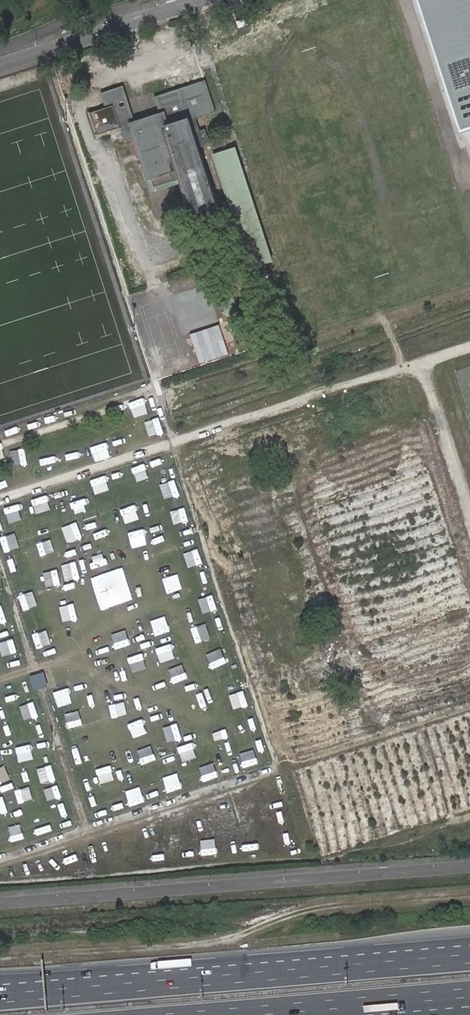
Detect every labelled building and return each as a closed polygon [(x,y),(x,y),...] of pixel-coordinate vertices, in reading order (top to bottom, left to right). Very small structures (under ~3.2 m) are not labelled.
[(461,133),(469,130),(469,0),(418,0),(461,133)] [(124,137),(132,134),(137,133),(145,155),(140,157),(137,157),(143,175),(150,173),(153,182),(180,173),(193,210),(217,202),(197,144),(209,141),(203,125),(198,126),(193,128),(189,116),(195,115),(214,109),(203,76),(153,92),(160,112),(135,120),(121,80),(100,87),(104,99),(87,105),(96,133),(121,125),(124,137)] [(198,126),(195,115),(189,116),(193,128),(198,126)] [(137,133),(132,134),(140,157),(145,155),(137,133)] [(234,145),(211,152),(249,266),(271,258),(246,182),(234,145)] [(238,311),(231,290),(218,294),(225,315),(238,311)] [(226,320),(187,332),(197,366),(236,352),(226,320)] [(40,667),(29,670),(36,691),(46,687),(40,667)]
